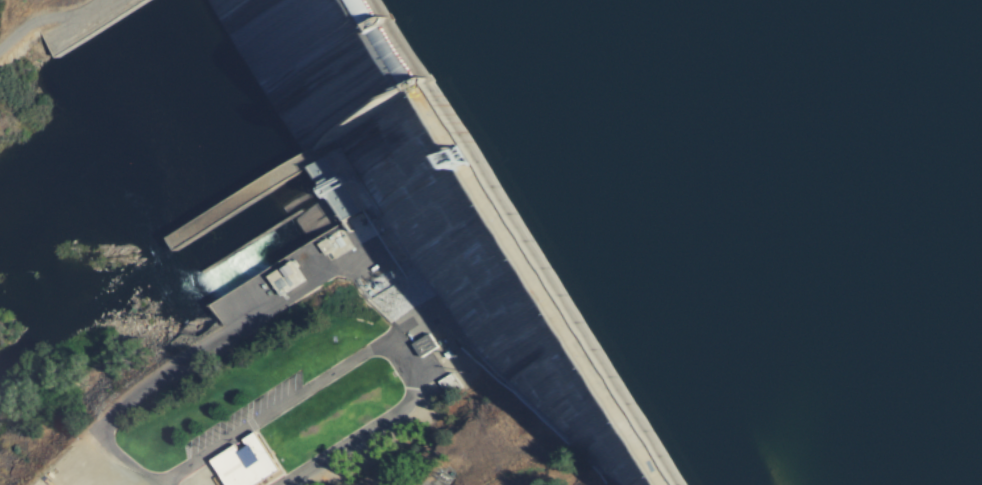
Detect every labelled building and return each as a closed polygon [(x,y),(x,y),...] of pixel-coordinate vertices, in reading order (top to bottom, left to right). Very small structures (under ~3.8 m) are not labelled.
[(269,277),(280,297),(306,283),(295,263),(269,277)] [(281,473),(257,434),(244,441),(248,448),(240,453),(237,447),(212,462),(226,484),(261,484),(281,473)]
